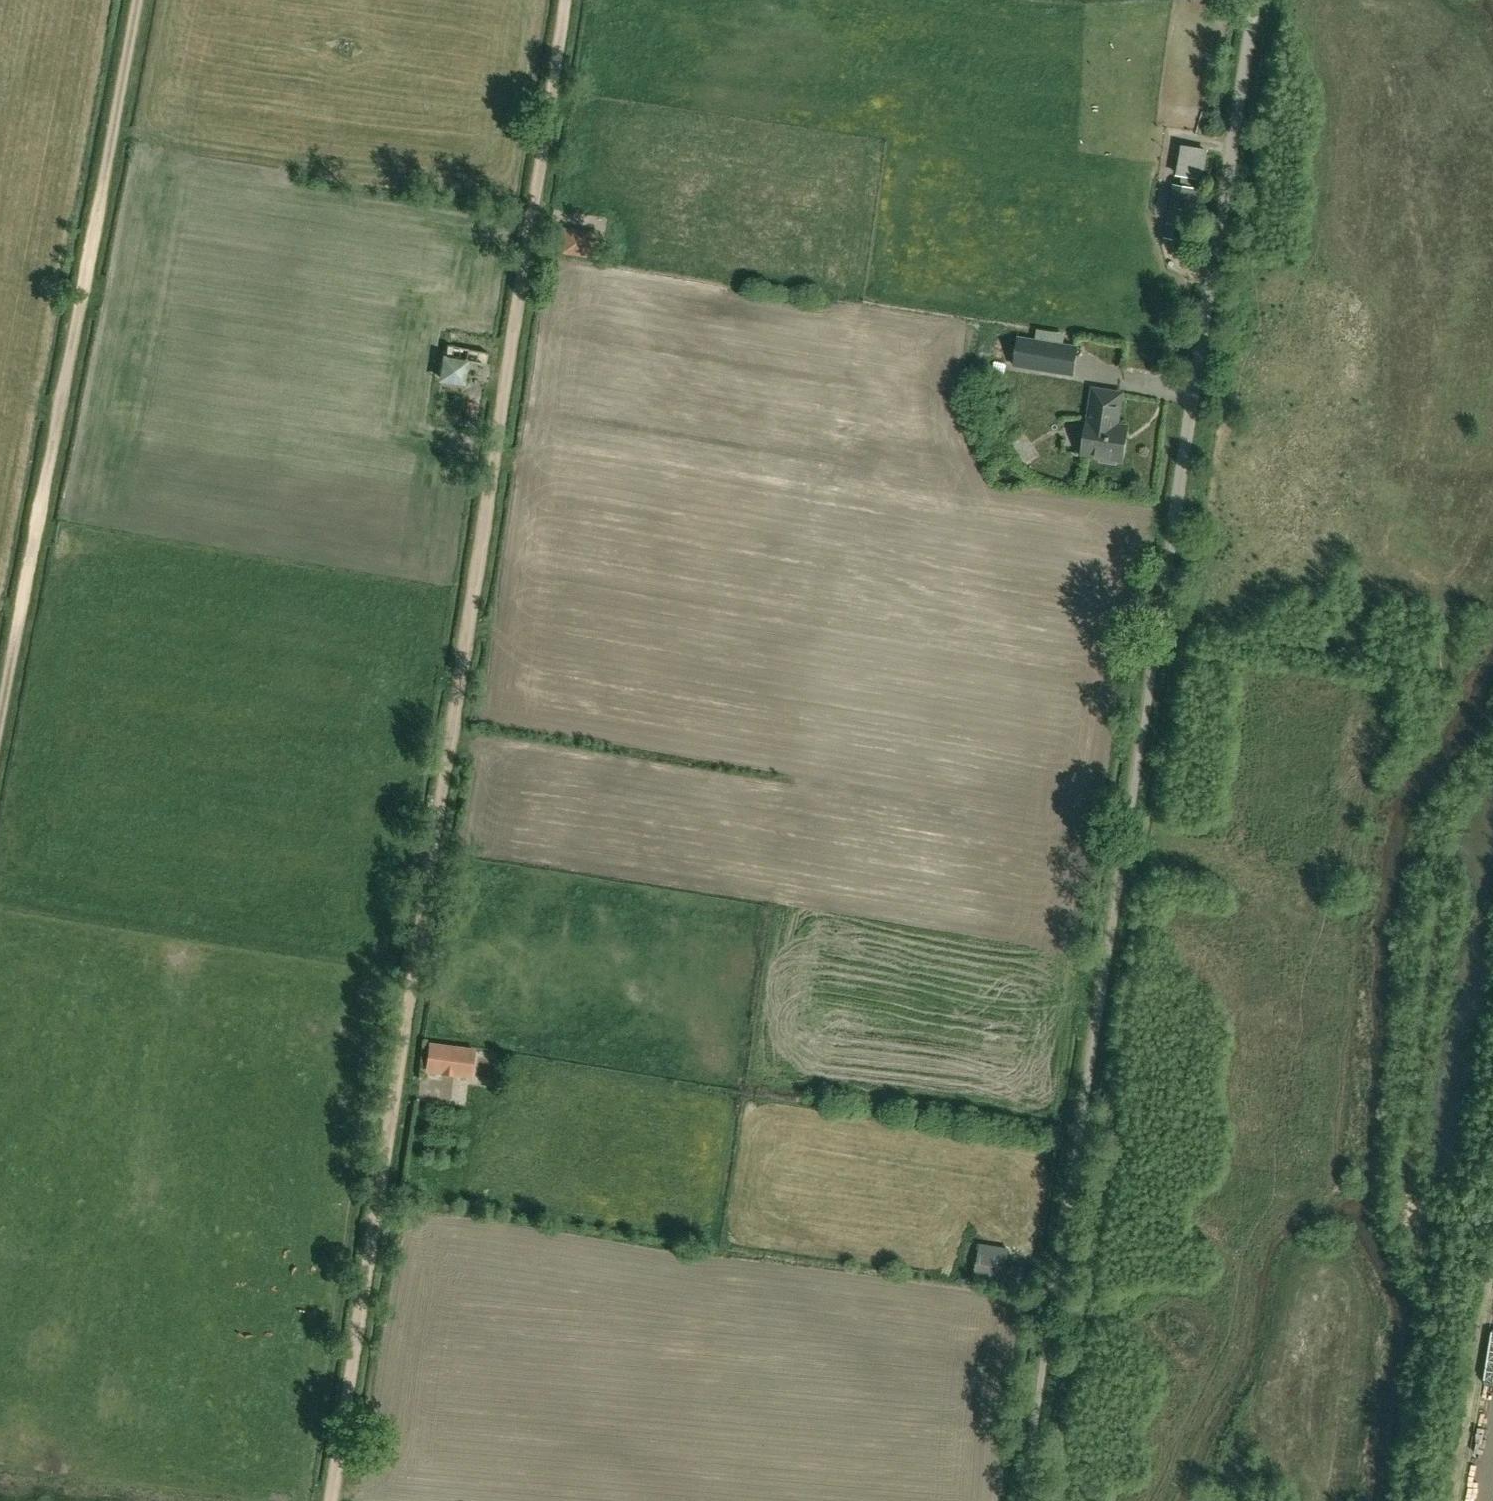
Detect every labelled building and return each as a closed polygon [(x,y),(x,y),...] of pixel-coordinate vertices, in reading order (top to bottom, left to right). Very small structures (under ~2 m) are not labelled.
[(1192,242),(1207,151),(1182,147),(1177,174),(1183,174),(1181,185),(1174,184),(1165,238),(1192,242)] [(567,232),(565,250),(594,255),(597,236),(567,232)] [(1077,347),(1019,337),(1015,365),(1073,374),(1077,347)] [(469,346),(470,362),(486,361),(485,345),(469,346)] [(1083,453),(1102,456),(1101,460),(1115,462),(1116,458),(1122,459),(1127,428),(1115,426),(1120,394),(1095,390),(1090,422),(1088,422),(1083,453)] [(474,1050),(431,1044),(427,1070),(470,1076),(474,1050)]
